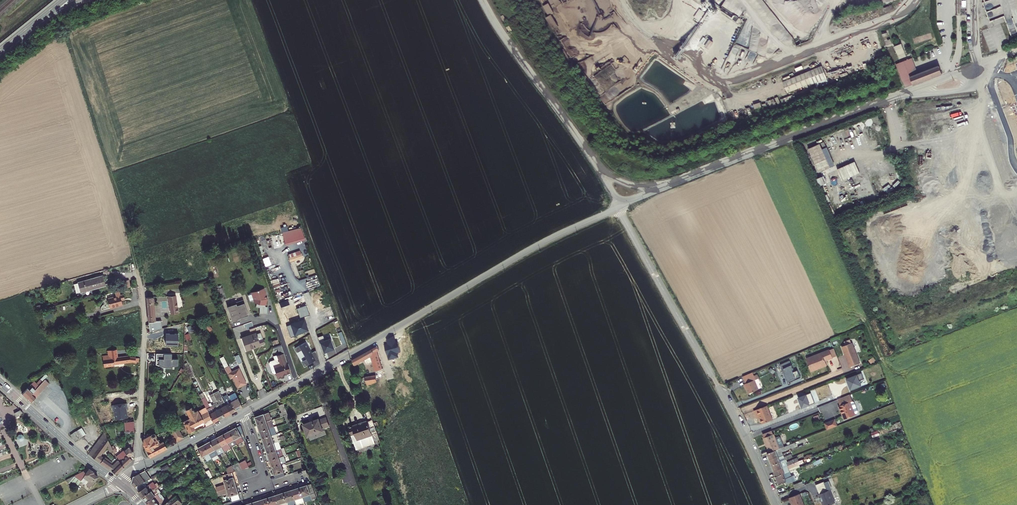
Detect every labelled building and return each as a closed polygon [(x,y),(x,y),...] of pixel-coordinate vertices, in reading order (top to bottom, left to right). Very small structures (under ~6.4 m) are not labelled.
[(731,0),(726,0),(722,6),(727,9),(731,0)] [(547,15),(553,12),(548,3),(543,6),(547,15)] [(694,17),(698,20),(704,13),(700,9),(694,17)] [(552,29),(558,25),(551,14),(545,17),(552,29)] [(701,43),(709,49),(714,43),(706,37),(701,43)] [(893,47),(899,61),(907,58),(901,44),(893,47)] [(912,59),(896,65),(905,88),(942,74),(938,66),(917,74),(912,59)] [(783,83),(788,94),(826,78),(822,66),(783,83)] [(771,109),(776,106),(773,100),(768,102),(771,109)] [(814,145),(803,150),(813,173),(825,168),(814,145)] [(285,245),(305,240),(301,227),(282,232),(285,245)] [(102,278),(82,283),(85,294),(104,289),(102,278)] [(265,301),(265,297),(263,292),(264,292),(264,290),(262,285),(251,289),(251,291),(252,294),(253,295),(254,296),(253,299),(255,300),(255,303),(258,304),(258,310),(266,310),(266,303),(264,303),(264,302),(264,300),(265,301)] [(116,292),(112,293),(113,297),(105,299),(108,309),(125,304),(122,295),(118,295),(116,292)] [(151,298),(144,299),(148,328),(177,321),(174,296),(166,297),(168,316),(154,319),(151,298)] [(247,312),(242,297),(234,299),(235,301),(226,304),(232,320),(237,318),(237,316),(247,312)] [(333,326),(316,332),(319,340),(336,334),(333,326)] [(257,331),(238,337),(242,349),(261,342),(257,331)] [(841,347),(849,367),(860,363),(852,343),(851,343),(845,345),(841,347)] [(350,361),(359,388),(373,383),(371,377),(365,379),(360,363),(367,360),(375,377),(383,374),(374,355),(377,354),(375,348),(350,361)] [(108,356),(103,357),(104,366),(138,361),(138,356),(130,357),(128,355),(118,357),(117,350),(107,351),(108,356)] [(290,369),(283,350),(273,354),(274,357),(269,359),(268,360),(272,370),(273,370),(275,370),(277,375),(282,373),(281,372),(290,369)] [(806,359),(811,372),(827,365),(825,361),(833,358),(832,357),(830,350),(829,350),(806,359)] [(226,364),(222,354),(218,356),(222,366),(226,364)] [(789,361),(780,365),(784,373),(785,373),(790,383),(801,378),(798,371),(795,373),(789,361)] [(230,370),(227,364),(226,364),(222,366),(228,377),(231,375),(236,385),(243,381),(236,367),(230,370)] [(745,384),(749,394),(758,389),(756,385),(759,383),(757,379),(756,380),(754,376),(753,372),(743,377),(746,384),(745,384)] [(34,381),(22,394),(31,402),(34,400),(49,384),(45,380),(43,382),(39,386),(36,384),(34,381)] [(204,398),(201,400),(210,420),(238,405),(229,387),(219,391),(223,400),(220,402),(215,393),(209,396),(213,405),(209,407),(204,398)] [(837,399),(840,406),(839,406),(844,420),(855,415),(855,414),(850,402),(852,401),(850,394),(837,399)] [(281,404),(275,406),(279,417),(285,415),(281,404)] [(188,415),(182,419),(187,430),(190,428),(190,427),(197,422),(199,424),(206,420),(202,411),(199,413),(197,409),(193,410),(191,406),(189,407),(189,405),(184,407),(188,415)] [(760,417),(762,424),(773,420),(767,405),(754,411),(757,418),(760,417)] [(267,414),(252,418),(272,479),(282,476),(279,466),(283,464),(278,450),(274,451),(271,444),(278,442),(276,435),(274,435),(267,414)] [(315,419),(300,424),(305,436),(320,431),(319,428),(326,426),(323,417),(316,420),(315,419)] [(837,426),(835,419),(824,423),(827,430),(837,426)] [(364,422),(345,428),(348,437),(352,435),(354,442),(369,437),(369,436),(374,434),(370,422),(365,423),(364,422)] [(178,425),(171,428),(175,438),(183,434),(178,425)] [(78,426),(70,429),(73,435),(80,432),(78,426)] [(238,426),(196,448),(200,457),(202,457),(204,461),(243,441),(238,426)] [(112,446),(108,431),(90,449),(114,470),(133,457),(131,453),(135,450),(130,445),(125,450),(127,452),(118,461),(114,456),(110,459),(103,452),(102,453),(99,450),(107,442),(108,447),(112,446)] [(148,434),(145,434),(144,446),(149,455),(166,445),(164,440),(160,442),(159,439),(161,438),(160,435),(158,435),(156,432),(153,433),(152,431),(149,432),(148,434)] [(767,449),(769,453),(784,447),(780,437),(779,436),(775,438),(774,434),(773,434),(764,438),(768,448),(767,449)] [(782,451),(796,446),(795,443),(784,447),(769,453),(767,454),(769,460),(783,454),(782,451)] [(785,460),(793,457),(791,454),(784,457),(783,454),(769,460),(771,465),(785,460)] [(799,461),(797,458),(786,462),(785,460),(771,465),(774,471),(799,461)] [(214,490),(212,491),(215,498),(224,495),(225,499),(227,498),(228,503),(237,500),(228,475),(233,474),(240,471),(247,468),(250,467),(248,464),(246,465),(243,460),(237,464),(230,467),(229,466),(223,469),(226,476),(218,479),(220,484),(217,485),(219,492),(216,493),(214,490)] [(799,461),(774,471),(776,477),(788,472),(789,471),(800,467),(799,465),(804,463),(803,460),(799,461)] [(95,478),(85,470),(73,485),(77,487),(82,481),(88,485),(95,478)] [(146,504),(158,504),(152,498),(153,497),(150,491),(152,489),(150,486),(148,488),(147,486),(146,486),(144,483),(147,480),(145,477),(141,479),(139,476),(144,473),(143,470),(132,476),(129,483),(133,489),(140,498),(141,498),(146,504)] [(776,477),(779,485),(786,482),(787,484),(796,480),(794,475),(791,476),(789,471),(788,472),(776,477)] [(832,504),(834,504),(829,490),(827,491),(824,482),(815,485),(821,498),(820,498),(821,501),(822,501),(823,504),(832,504)] [(284,503),(285,504),(291,504),(293,504),(292,501),(299,498),(301,504),(313,501),(307,486),(246,504),(278,504),(284,503)] [(793,504),(804,504),(799,494),(789,498),(792,504),(793,504)]
